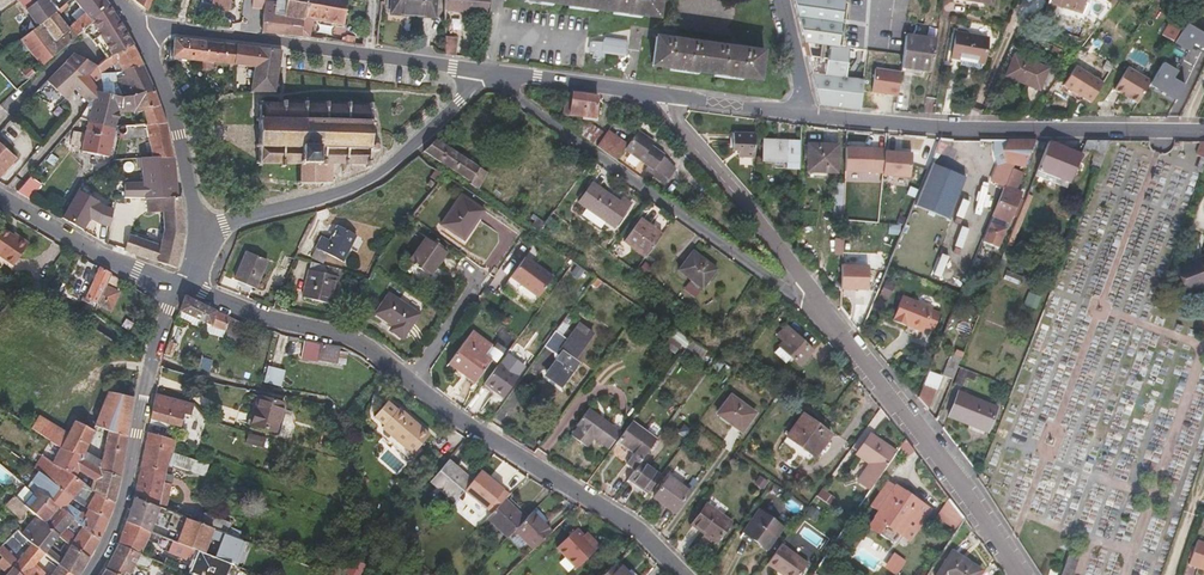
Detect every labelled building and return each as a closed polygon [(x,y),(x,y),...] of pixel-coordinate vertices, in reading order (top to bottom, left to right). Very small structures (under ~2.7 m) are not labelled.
[(93,21),(92,20),(108,4),(105,0),(73,0),(84,14),(68,27),(59,15),(68,6),(65,2),(55,11),(38,26),(20,40),(28,50),(42,67),(83,30),(93,21)] [(38,26),(55,11),(48,0),(20,0),(38,26)] [(153,0),(137,0),(136,2),(147,12),(153,0)] [(231,0),(212,0),(211,3),(202,0),(198,11),(211,15),(213,6),(230,9),(231,0)] [(253,9),(264,9),(264,2),(264,0),(254,0),(253,9)] [(277,3),(272,34),(281,35),(287,0),(278,0),(277,3)] [(281,35),(301,36),(308,0),(287,0),(281,35)] [(348,0),(308,0),(301,36),(310,37),(314,20),(344,25),(348,0)] [(436,0),(391,0),(390,14),(435,18),(436,0)] [(488,0),(446,0),(446,10),(487,14),(488,0)] [(659,17),(661,0),(532,0),(659,17)] [(868,51),(839,47),(845,0),(795,0),(811,74),(819,105),(860,109),(868,51)] [(1086,0),(1048,0),(1047,4),(1081,15),(1086,0)] [(272,34),(277,3),(264,2),(264,9),(263,26),(262,33),(272,34)] [(133,46),(108,4),(92,20),(93,21),(83,30),(95,46),(98,45),(106,59),(133,46)] [(1171,41),(1183,23),(1172,16),(1161,35),(1171,41)] [(1150,85),(1177,101),(1185,87),(1172,79),(1193,45),(1203,50),(1203,48),(1203,36),(1186,25),(1150,85)] [(982,63),(987,39),(956,33),(951,58),(961,60),(960,66),(979,69),(982,63)] [(930,71),(936,39),(905,35),(901,67),(930,71)] [(446,37),(446,54),(458,56),(458,37),(446,37)] [(759,80),(763,52),(739,49),(735,48),(657,37),(653,66),(759,80)] [(205,62),(207,42),(174,38),(172,58),(205,62)] [(626,54),(628,42),(603,39),(603,42),(592,41),(591,53),(593,53),(593,58),(597,58),(597,60),(600,60),(603,58),(602,51),(626,54)] [(28,50),(20,40),(8,49),(16,60),(28,50)] [(233,65),(236,45),(207,42),(205,62),(223,64),(233,65)] [(279,70),(282,51),(236,45),(233,65),(254,67),(250,93),(275,93),(279,70)] [(143,65),(133,46),(106,59),(98,66),(100,73),(113,65),(117,62),(121,71),(143,65)] [(97,66),(73,53),(65,60),(73,69),(89,74),(97,66)] [(1039,90),(1048,68),(1014,54),(1005,76),(1039,90)] [(134,114),(143,111),(146,124),(167,122),(167,121),(166,121),(155,91),(132,97),(123,98),(122,98),(103,94),(102,80),(101,75),(100,73),(98,66),(97,66),(89,74),(73,69),(65,60),(46,81),(65,99),(75,89),(88,103),(91,106),(88,122),(89,122),(116,126),(119,113),(133,112),(134,114)] [(1109,72),(1114,64),(1107,60),(1102,67),(1109,72)] [(121,71),(117,62),(113,65),(115,72),(121,71)] [(35,73),(28,65),(21,72),(28,79),(35,73)] [(155,91),(143,65),(121,71),(124,77),(114,78),(123,98),(132,97),(155,91)] [(1090,102),(1102,83),(1075,66),(1061,89),(1079,101),(1081,97),(1090,102)] [(900,72),(875,68),(872,92),(897,95),(900,72)] [(1114,90),(1137,104),(1140,98),(1150,81),(1127,68),(1114,90)] [(595,118),(598,96),(566,92),(562,114),(595,118)] [(1148,103),(1140,98),(1137,104),(1129,117),(1140,117),(1148,103)] [(371,122),(371,110),(374,110),(374,107),(371,107),(371,103),(368,103),(368,107),(349,106),(349,103),(346,103),(346,106),(327,105),(327,102),(324,102),(324,105),(306,105),(306,102),(303,101),(303,105),(285,104),(285,101),(281,101),(281,104),(262,103),(262,101),(259,101),(259,103),(257,103),(257,106),(259,106),(259,119),(256,119),(256,121),(259,121),(258,145),(256,145),(255,147),(258,147),(258,161),(255,161),(255,163),(258,163),(257,166),(260,166),(261,164),(280,164),(280,167),(283,167),(283,164),(299,165),(299,180),(296,180),(296,182),(299,182),(299,185),(301,185),(302,182),(322,182),(321,184),(324,185),(324,182),(331,182),(332,162),(342,163),(342,172),(343,172),(343,173),(348,173),(348,172),(349,172),(349,163),(366,163),(366,167),(369,167),(369,163),(373,163),(373,160),(369,160),(370,151),(378,151),(378,150),(380,150),(380,145),(378,145),(378,143),(370,143),(370,131),(370,125),(374,125),(374,122),(371,122)] [(88,122),(91,106),(88,103),(79,119),(80,119),(88,122)] [(605,134),(588,122),(584,128),(566,116),(562,121),(597,146),(605,134)] [(110,151),(114,133),(120,134),(119,126),(117,126),(116,126),(89,122),(88,122),(81,151),(111,158),(113,152),(110,151)] [(173,158),(167,122),(146,124),(119,126),(120,134),(148,131),(153,158),(173,158)] [(624,149),(627,144),(607,130),(605,134),(597,146),(616,160),(624,149)] [(676,168),(663,156),(664,155),(651,145),(648,143),(651,140),(638,130),(627,144),(624,149),(653,170),(650,174),(664,184),(667,179),(668,179),(676,168)] [(755,157),(756,133),(733,132),(732,150),(738,151),(738,157),(755,157)] [(800,169),(801,140),(763,138),(762,160),(786,161),(786,169),(800,169)] [(487,172),(436,139),(424,151),(471,182),(470,184),(477,189),(487,172)] [(1024,167),(1035,140),(1008,140),(1003,151),(1006,164),(1012,165),(1024,167)] [(1104,155),(1110,140),(1086,140),(1083,148),(1094,152),(1091,161),(1100,164),(1104,155)] [(1070,183),(1081,154),(1049,141),(1037,170),(1035,176),(1057,185),(1060,179),(1070,183)] [(837,172),(838,145),(808,144),(807,171),(837,172)] [(15,159),(0,145),(0,176),(15,159)] [(872,172),(872,148),(846,147),(845,171),(872,172)] [(912,153),(885,151),(883,175),(910,177),(912,153)] [(1203,167),(1203,158),(1200,156),(1195,171),(1202,173),(1203,167)] [(178,197),(173,158),(153,158),(141,158),(143,184),(126,184),(126,198),(145,198),(146,198),(178,197)] [(948,219),(965,179),(935,166),(918,206),(948,219)] [(1013,167),(1005,186),(1004,185),(981,241),(998,248),(1005,229),(1004,228),(1006,223),(1008,224),(1011,215),(1015,217),(1022,200),(1019,198),(1021,192),(1016,190),(1024,172),(1013,167)] [(31,200),(41,184),(30,177),(17,192),(31,200)] [(614,227),(631,203),(623,197),(619,202),(592,183),(578,202),(586,208),(605,221),(614,227)] [(983,212),(990,195),(970,186),(963,203),(983,212)] [(99,202),(79,191),(64,218),(84,230),(90,219),(99,224),(111,227),(114,209),(104,206),(98,203),(99,202)] [(1011,246),(1032,196),(1027,194),(1007,244),(1011,246)] [(483,210),(461,195),(441,224),(463,239),(483,210)] [(175,268),(185,234),(183,197),(178,197),(146,198),(148,213),(162,212),(163,229),(159,245),(130,234),(124,250),(175,268)] [(605,221),(586,208),(581,215),(600,229),(605,221)] [(645,257),(662,234),(640,218),(623,241),(645,257)] [(343,262),(357,235),(337,225),(329,240),(321,236),(310,257),(322,263),(327,254),(343,262)] [(13,233),(11,236),(0,228),(0,257),(12,266),(28,244),(13,233)] [(429,275),(446,251),(426,237),(409,261),(429,275)] [(955,237),(954,257),(961,258),(962,237),(955,237)] [(255,288),(267,260),(247,251),(234,280),(255,288)] [(717,269),(693,251),(678,270),(702,288),(717,269)] [(554,277),(524,256),(504,285),(526,301),(531,294),(538,298),(554,277)] [(1189,290),(1203,284),(1203,257),(1180,267),(1189,290)] [(283,260),(281,265),(288,268),(290,263),(283,260)] [(332,304),(340,268),(311,262),(302,297),(332,304)] [(868,290),(869,266),(842,265),(841,289),(868,290)] [(98,304),(106,286),(111,274),(99,267),(83,301),(86,302),(88,303),(89,300),(93,302),(98,304)] [(119,292),(106,286),(98,304),(112,310),(119,292)] [(1029,293),(1024,304),(1036,309),(1040,298),(1029,293)] [(184,294),(179,311),(180,311),(211,325),(211,326),(225,330),(223,336),(235,340),(239,325),(228,321),(230,316),(216,310),(213,309),(184,294)] [(402,337),(418,314),(389,294),(376,313),(394,325),(391,330),(402,337)] [(940,313),(931,310),(933,307),(902,295),(892,320),(923,332),(925,327),(934,330),(940,313)] [(90,309),(93,302),(89,300),(88,303),(86,302),(84,306),(90,309)] [(180,311),(178,316),(191,322),(190,324),(209,333),(211,326),(211,325),(180,311)] [(556,330),(562,335),(570,326),(567,324),(571,318),(567,315),(556,330)] [(241,321),(230,316),(228,321),(239,325),(241,321)] [(563,386),(580,362),(576,360),(595,333),(579,322),(566,338),(562,335),(556,330),(544,346),(557,356),(545,373),(563,386)] [(209,333),(223,336),(225,330),(211,326),(209,333)] [(813,351),(787,326),(778,335),(784,341),(780,345),(780,346),(792,357),(799,364),(813,351)] [(484,356),(491,346),(471,331),(448,363),(474,384),(491,361),(484,356)] [(668,336),(662,344),(675,355),(681,346),(686,348),(691,341),(677,331),(671,337),(668,336)] [(164,354),(172,357),(176,344),(168,341),(164,354)] [(692,341),(687,348),(702,358),(707,351),(692,341)] [(316,363),(317,359),(330,362),(337,363),(339,352),(340,345),(333,344),(321,342),(320,347),(304,344),(300,360),(316,363)] [(792,357),(780,346),(774,353),(785,364),(792,357)] [(339,352),(337,363),(346,365),(348,353),(339,352)] [(946,394),(958,366),(961,357),(951,352),(936,390),(946,394)] [(724,364),(717,359),(711,367),(718,372),(724,364)] [(503,398),(519,376),(499,362),(483,384),(503,398)] [(286,371),(265,366),(262,383),(283,387),(286,371)] [(974,381),(977,374),(960,367),(953,383),(961,387),(965,377),(974,381)] [(928,410),(936,390),(923,384),(918,398),(928,410)] [(126,435),(134,398),(108,392),(96,421),(90,419),(87,427),(75,420),(68,433),(39,415),(31,428),(51,440),(61,446),(82,459),(86,451),(96,427),(108,431),(102,461),(100,469),(122,476),(128,436),(126,435)] [(998,408),(958,392),(948,416),(988,432),(998,408)] [(192,409),(194,404),(155,394),(152,406),(155,407),(152,418),(180,426),(184,413),(190,415),(192,409)] [(742,432),(755,413),(731,395),(717,414),(742,432)] [(255,408),(250,425),(275,432),(283,403),(260,396),(256,408),(255,408)] [(413,453),(429,434),(399,408),(398,409),(387,400),(373,417),(384,426),(383,426),(398,438),(397,440),(413,453)] [(194,404),(192,409),(203,422),(207,420),(194,404)] [(621,432),(589,408),(576,426),(577,427),(571,435),(587,446),(593,438),(608,449),(621,432)] [(814,457),(831,434),(803,414),(787,436),(814,457)] [(641,461),(657,439),(648,432),(632,421),(617,440),(634,452),(626,463),(635,470),(641,461)] [(653,425),(648,432),(657,439),(662,432),(653,425)] [(173,449),(176,440),(146,431),(144,441),(145,441),(173,449)] [(266,438),(248,433),(246,443),(264,448),(266,438)] [(871,489),(896,452),(871,435),(857,454),(870,463),(858,480),(871,489)] [(914,450),(905,438),(899,447),(907,456),(914,450)] [(164,479),(166,474),(168,464),(204,476),(208,465),(172,452),(173,449),(145,441),(139,469),(164,479)] [(25,444),(20,451),(36,462),(40,455),(39,454),(33,450),(33,449),(29,446),(29,447),(25,444)] [(115,502),(122,476),(100,469),(82,459),(61,446),(52,462),(70,473),(76,477),(79,471),(93,480),(90,488),(115,502)] [(102,461),(86,451),(82,459),(100,469),(102,461)] [(115,502),(90,488),(85,483),(76,477),(70,473),(52,462),(42,454),(33,468),(45,477),(86,508),(108,520),(115,502)] [(447,460),(430,481),(441,490),(459,470),(447,460)] [(647,493),(661,475),(641,461),(635,470),(628,479),(647,493)] [(164,479),(139,469),(134,497),(159,506),(166,509),(171,484),(163,482),(164,479)] [(504,489),(480,469),(472,481),(464,490),(489,509),(504,489)] [(459,470),(441,490),(455,501),(464,490),(472,481),(459,470)] [(675,513),(690,491),(669,475),(653,497),(675,513)] [(760,476),(755,483),(762,489),(767,482),(760,476)] [(100,540),(108,520),(86,508),(45,477),(37,487),(51,499),(61,507),(74,519),(79,525),(100,540)] [(916,531),(931,509),(890,481),(873,507),(879,511),(875,516),(869,525),(894,542),(900,534),(907,524),(916,531)] [(51,499),(37,487),(33,493),(34,494),(46,504),(51,499)] [(834,497),(822,488),(817,495),(830,504),(834,497)] [(29,509),(33,513),(35,511),(38,513),(46,504),(34,494),(24,505),(29,509)] [(67,540),(60,549),(53,544),(60,535),(33,513),(29,509),(24,505),(14,495),(5,505),(20,519),(25,513),(33,520),(27,528),(19,521),(14,526),(17,529),(18,530),(25,535),(30,540),(33,542),(46,553),(59,564),(73,574),(79,574),(89,558),(67,540)] [(146,530),(150,531),(159,506),(134,497),(126,519),(146,530)] [(74,519),(61,507),(51,499),(46,504),(38,513),(35,511),(33,513),(60,535),(66,528),(74,519)] [(506,499),(488,518),(508,538),(514,532),(515,530),(526,519),(506,499)] [(937,517),(956,530),(964,518),(950,499),(937,517)] [(801,506),(793,500),(789,506),(797,512),(801,506)] [(731,522),(707,504),(691,523),(717,542),(731,522)] [(821,513),(812,507),(806,516),(815,522),(821,513)] [(767,549),(783,527),(759,510),(743,532),(767,549)] [(203,512),(200,522),(213,528),(227,533),(229,526),(231,522),(203,512)] [(526,519),(515,530),(533,549),(551,532),(533,512),(527,518),(526,519)] [(187,518),(178,542),(184,545),(203,552),(209,535),(213,528),(200,522),(187,518)] [(140,552),(150,531),(146,530),(126,519),(118,543),(140,552)] [(100,540),(79,525),(72,532),(66,528),(60,535),(67,540),(89,558),(100,540)] [(229,526),(227,533),(242,539),(243,539),(245,532),(229,526)] [(599,544),(588,534),(586,536),(582,533),(578,527),(556,548),(575,567),(599,544)] [(227,533),(213,528),(209,535),(221,540),(215,557),(229,563),(232,564),(242,539),(227,533)] [(18,530),(13,535),(24,546),(30,540),(25,535),(18,530)] [(209,535),(203,552),(215,557),(221,540),(209,535)] [(358,535),(351,548),(353,549),(358,551),(364,539),(358,535)] [(246,541),(243,539),(242,539),(232,564),(237,566),(246,541)] [(1189,564),(1203,569),(1203,543),(1197,541),(1189,564)] [(46,553),(33,542),(18,560),(13,567),(22,574),(24,574),(36,563),(46,553)] [(117,574),(129,574),(135,564),(147,569),(152,557),(140,552),(118,543),(105,570),(117,574)] [(2,544),(0,547),(0,555),(3,558),(13,567),(18,560),(2,544)] [(781,544),(767,564),(782,574),(799,574),(808,563),(781,544)] [(184,545),(181,554),(200,562),(194,574),(223,574),(229,563),(215,557),(203,552),(184,545)] [(334,574),(345,574),(358,551),(353,549),(348,559),(344,557),(334,574)] [(952,551),(936,574),(978,574),(981,570),(952,551)] [(1078,556),(1073,554),(1069,553),(1061,574),(1072,574),(1078,556)] [(894,554),(885,567),(896,574),(905,561),(894,554)] [(3,558),(0,561),(0,563),(9,571),(13,567),(3,558)] [(631,569),(627,573),(617,562),(604,574),(637,574),(631,569)] [(36,563),(24,574),(48,574),(36,563)] [(59,564),(50,574),(73,574),(59,564)] [(173,574),(176,574),(179,569),(169,565),(166,572),(173,574)] [(13,567),(9,571),(6,574),(22,574),(13,567)]
